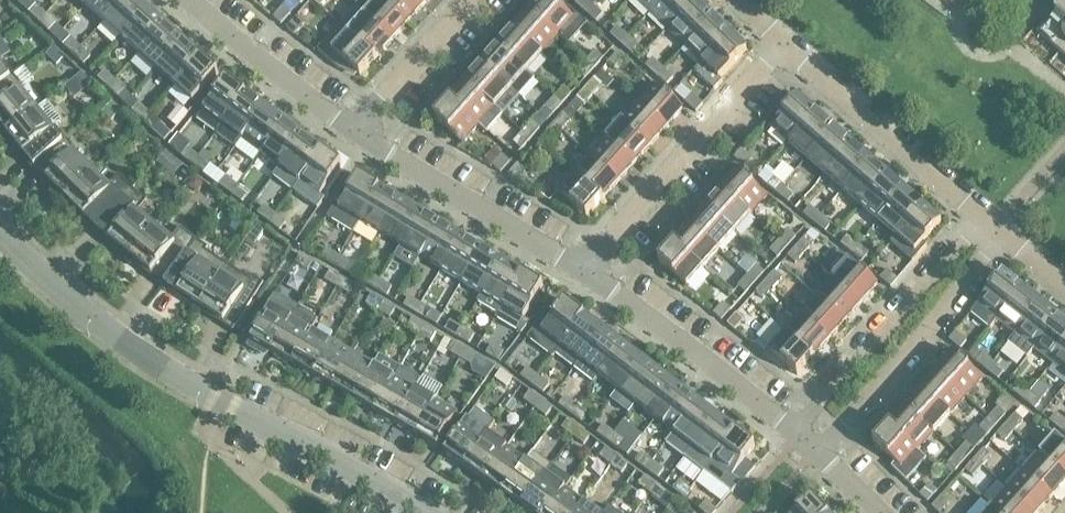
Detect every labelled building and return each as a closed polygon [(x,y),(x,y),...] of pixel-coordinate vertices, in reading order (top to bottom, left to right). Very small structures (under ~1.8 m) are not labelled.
[(32,0),(25,8),(39,22),(47,14),(32,0)] [(86,5),(103,21),(123,0),(91,0),(86,5)] [(103,21),(121,37),(147,8),(138,0),(123,0),(103,21)] [(364,14),(392,40),(408,22),(383,0),(377,0),(364,14)] [(408,22),(424,5),(419,0),(383,0),(408,22)] [(569,8),(567,11),(555,0),(539,0),(530,10),(558,36),(567,44),(586,23),(569,8)] [(575,3),(595,21),(603,13),(588,0),(577,0),(575,3)] [(650,13),(662,0),(637,0),(650,13)] [(650,13),(667,29),(695,0),(662,0),(650,13)] [(667,29),(684,46),(712,16),(695,0),(667,29)] [(1038,33),(1064,57),(1064,2),(1038,33)] [(281,24),(290,14),(282,7),(273,17),(281,24)] [(147,8),(121,37),(139,53),(165,24),(147,8)] [(558,36),(530,10),(514,28),(542,54),(558,36)] [(49,30),(56,22),(47,14),(39,22),(49,30)] [(364,14),(348,32),(377,58),(392,40),(364,14)] [(712,16),(684,46),(701,62),(729,33),(712,16)] [(304,25),(296,17),(287,28),(294,35),(304,25)] [(165,24),(139,53),(156,69),(182,40),(165,24)] [(617,27),(610,34),(620,43),(627,36),(617,27)] [(542,54),(514,28),(498,45),(527,71),(542,54)] [(377,58),(348,32),(331,50),(360,76),(377,58)] [(59,41),(74,55),(81,46),(67,33),(59,41)] [(729,33),(701,62),(719,79),(747,50),(729,33)] [(627,36),(620,43),(631,53),(638,45),(627,36)] [(182,40),(156,69),(174,85),(200,56),(182,40)] [(527,71),(498,45),(482,63),(518,95),(534,78),(527,71)] [(81,46),(74,55),(83,63),(91,55),(81,46)] [(592,66),(601,57),(593,50),(585,59),(592,66)] [(617,50),(608,61),(616,68),(625,57),(617,50)] [(200,56),(174,85),(192,101),(218,72),(200,56)] [(653,58),(646,66),(656,75),(663,68),(653,58)] [(592,66),(585,59),(575,70),(583,77),(592,66)] [(14,75),(5,61),(2,63),(0,61),(0,84),(14,75)] [(518,95),(482,63),(466,81),(502,113),(518,95)] [(94,74),(108,87),(115,79),(101,66),(94,74)] [(663,68),(656,75),(666,85),(673,77),(663,68)] [(0,84),(0,130),(5,135),(37,109),(21,89),(24,87),(14,75),(0,84)] [(602,84),(594,77),(585,87),(593,94),(602,84)] [(108,87),(118,96),(125,88),(115,79),(108,87)] [(216,134),(246,93),(226,79),(196,119),(216,134)] [(502,113),(466,81),(450,99),(479,124),(486,131),(502,113)] [(654,84),(638,102),(666,128),(683,110),(654,84)] [(561,102),(570,93),(562,86),(553,95),(561,102)] [(593,94),(585,87),(576,97),(583,104),(593,94)] [(246,93),(223,125),(242,139),(265,108),(246,93)] [(696,112),(703,104),(693,94),(686,102),(696,112)] [(561,102),(553,95),(544,106),(552,113),(561,102)] [(770,126),(789,142),(816,112),(797,96),(770,126)] [(479,124),(450,99),(434,117),(463,143),(479,124)] [(638,102),(622,120),(650,146),(666,128),(638,102)] [(132,110),(142,120),(150,112),(139,103),(132,110)] [(265,108),(242,139),(261,153),(284,122),(265,108)] [(53,129),(37,109),(5,135),(15,149),(17,147),(34,167),(66,139),(56,126),(53,129)] [(155,118),(150,112),(142,120),(164,141),(173,130),(155,118)] [(570,119),(563,112),(554,122),(561,129),(570,119)] [(816,112),(789,142),(807,158),(833,128),(816,112)] [(622,120),(606,137),(635,163),(650,146),(622,120)] [(530,138),(539,128),(531,121),(522,131),(530,138)] [(284,122),(261,153),(280,167),(303,136),(284,122)] [(561,129),(554,122),(544,133),(552,140),(561,129)] [(833,128),(807,158),(825,174),(851,143),(833,128)] [(530,138),(522,131),(513,142),(520,149),(530,138)] [(293,189),(322,150),(303,136),(280,167),(274,175),(293,189)] [(606,137),(590,155),(619,181),(635,163),(606,137)] [(77,150),(66,139),(34,167),(53,186),(51,188),(63,200),(92,171),(74,153),(77,150)] [(851,143),(825,174),(843,189),(869,159),(851,143)] [(193,164),(200,156),(189,148),(182,156),(193,164)] [(322,150),(299,181),(319,196),(342,165),(322,150)] [(734,158),(745,167),(752,159),(741,150),(734,158)] [(502,155),(493,165),(501,172),(510,162),(502,155)] [(590,155),(574,173),(603,199),(619,181),(590,155)] [(193,164),(204,173),(211,164),(200,156),(193,164)] [(774,175),(784,182),(796,167),(786,159),(774,175)] [(869,159),(843,189),(861,205),(887,174),(869,159)] [(525,171),(517,164),(508,174),(516,181),(525,171)] [(767,196),(738,170),(722,189),(751,215),(767,196)] [(96,229),(132,188),(119,174),(107,186),(92,171),(63,200),(75,212),(77,210),(96,229)] [(603,199),(574,173),(558,191),(586,217),(603,199)] [(768,174),(761,182),(783,199),(789,191),(768,174)] [(887,174),(861,205),(879,221),(905,190),(887,174)] [(374,196),(380,188),(358,175),(339,207),(334,204),(332,208),(326,216),(353,232),(374,196)] [(220,185),(231,193),(237,185),(227,177),(220,185)] [(237,185),(231,193),(242,202),(249,193),(237,185)] [(154,226),(137,212),(147,200),(132,188),(96,229),(116,245),(115,247),(128,258),(154,226)] [(400,200),(380,188),(360,221),(380,233),(400,200)] [(751,215),(722,189),(706,206),(735,232),(751,215)] [(905,190),(879,221),(896,236),(923,206),(905,190)] [(420,212),(400,200),(380,233),(400,245),(420,212)] [(805,203),(798,211),(820,228),(827,220),(805,203)] [(258,214),(280,231),(286,222),(264,205),(258,214)] [(735,232),(706,206),(690,224),(719,250),(735,232)] [(923,206),(896,236),(915,252),(942,222),(923,206)] [(441,224),(420,212),(400,245),(421,257),(441,224)] [(461,237),(441,224),(421,257),(441,270),(461,237)] [(719,250),(690,224),(674,242),(703,268),(719,250)] [(164,284),(196,240),(180,227),(170,239),(154,226),(128,258),(142,269),(143,267),(164,284)] [(779,240),(787,247),(798,234),(791,227),(779,240)] [(817,239),(809,232),(797,246),(804,253),(817,239)] [(481,249),(461,237),(441,270),(462,282),(481,249)] [(849,238),(842,246),(864,263),(870,255),(849,238)] [(199,310),(228,265),(205,251),(208,247),(196,240),(164,284),(186,298),(184,300),(199,310)] [(772,247),(780,254),(787,247),(779,240),(772,247)] [(703,268),(674,242),(658,260),(687,286),(703,268)] [(804,253),(797,246),(790,253),(798,260),(804,253)] [(322,258),(334,265),(339,256),(327,249),(322,258)] [(502,261),(481,249),(462,282),(482,294),(502,261)] [(308,270),(313,261),(301,254),(296,263),(308,270)] [(339,256),(334,265),(346,272),(351,263),(339,256)] [(849,259),(832,278),(861,303),(877,285),(849,259)] [(498,314),(522,273),(502,261),(482,294),(478,301),(498,314)] [(755,282),(767,269),(759,262),(747,275),(755,282)] [(234,329),(257,293),(264,283),(250,275),(248,278),(228,265),(199,310),(213,319),(215,317),(234,329)] [(765,281),(773,288),(785,274),(777,268),(765,281)] [(891,287),(898,279),(887,270),(880,278),(891,287)] [(336,287),(342,278),(330,271),(325,280),(336,287)] [(363,282),(387,296),(392,287),(368,273),(363,282)] [(543,286),(522,273),(498,314),(496,317),(522,333),(530,320),(524,317),(543,286)] [(1002,274),(978,304),(997,319),(1021,289),(1002,274)] [(755,282),(747,275),(740,283),(748,290),(755,282)] [(348,294),(354,285),(342,278),(336,287),(348,294)] [(832,278),(816,295),(845,321),(861,303),(832,278)] [(765,281),(759,288),(766,295),(773,288),(765,281)] [(1021,289),(997,319),(1016,334),(1040,303),(1021,289)] [(264,347),(272,352),(298,306),(280,295),(279,297),(274,294),(268,303),(270,305),(247,345),(260,353),(264,347)] [(377,311),(383,302),(371,295),(365,304),(377,311)] [(816,295),(801,313),(829,339),(845,321),(816,295)] [(415,313),(421,304),(409,297),(404,306),(415,313)] [(541,331),(561,346),(584,315),(565,300),(541,331)] [(389,318),(394,309),(383,302),(377,311),(389,318)] [(721,320),(731,309),(723,302),(713,313),(721,320)] [(1040,303),(1016,334),(1034,348),(1058,318),(1040,303)] [(415,313),(427,320),(433,311),(421,304),(415,313)] [(292,364),(312,329),(318,320),(314,317),(315,315),(298,306),(272,352),(292,364)] [(727,323),(735,330),(744,320),(736,313),(727,323)] [(801,313),(785,331),(813,357),(829,339),(801,313)] [(584,315),(561,346),(580,360),(603,330),(584,315)] [(1034,348),(1053,363),(1064,347),(1064,323),(1058,318),(1034,348)] [(418,335),(423,326),(412,319),(406,328),(418,335)] [(456,337),(462,328),(450,322),(445,331),(456,337)] [(312,329),(292,364),(313,376),(333,341),(329,338),(332,332),(320,325),(316,331),(312,329)] [(430,342),(435,333),(423,326),(418,335),(430,342)] [(456,337),(469,345),(474,336),(462,328),(456,337)] [(603,330),(580,360),(599,375),(622,344),(603,330)] [(813,357),(785,331),(768,349),(797,375),(813,357)] [(949,340),(960,349),(967,340),(956,332),(949,340)] [(333,341),(313,376),(333,387),(354,352),(333,341)] [(459,359),(464,350),(453,343),(447,352),(459,359)] [(622,344),(599,375),(618,389),(641,358),(622,344)] [(491,346),(486,355),(498,362),(503,353),(491,346)] [(1053,363),(1064,372),(1064,347),(1053,363)] [(471,366),(476,357),(464,350),(459,359),(471,366)] [(354,352),(333,387),(354,399),(374,364),(354,352)] [(982,378),(953,352),(937,371),(966,397),(982,378)] [(976,362),(998,379),(1004,371),(983,353),(976,362)] [(641,358),(618,389),(637,404),(660,373),(641,358)] [(374,364),(354,399),(375,411),(395,376),(374,364)] [(395,423),(415,388),(421,378),(400,367),(395,376),(375,411),(395,423)] [(521,376),(543,393),(549,384),(527,368),(521,376)] [(507,387),(513,378),(501,370),(495,378),(507,387)] [(966,397),(937,371),(921,389),(950,414),(966,397)] [(660,373),(637,404),(655,418),(679,387),(660,373)] [(1024,400),(1030,391),(1020,383),(1013,391),(1024,400)] [(679,387),(655,418),(674,432),(698,402),(679,387)] [(415,388),(395,423),(416,435),(436,400),(415,388)] [(950,414),(921,389),(905,406),(934,432),(950,414)] [(545,415),(551,407),(529,390),(523,399),(545,415)] [(1024,400),(1035,409),(1041,400),(1030,391),(1024,400)] [(558,404),(570,413),(576,404),(564,396),(558,404)] [(436,400),(416,435),(437,447),(457,412),(436,400)] [(698,402),(674,432),(693,447),(717,416),(698,402)] [(576,404),(570,413),(580,420),(587,412),(576,404)] [(934,432),(905,406),(889,424),(918,450),(934,432)] [(464,466),(487,433),(495,422),(475,408),(444,452),(464,466)] [(996,424),(1002,418),(994,411),(989,417),(996,424)] [(1064,423),(1064,420),(1057,413),(1050,421),(1060,429),(1064,423)] [(717,416),(693,447),(712,461),(735,430),(717,416)] [(996,424),(989,417),(976,432),(984,439),(996,424)] [(583,444),(589,435),(567,419),(561,427),(583,444)] [(1006,424),(1014,431),(1018,426),(1010,419),(1006,424)] [(596,432),(618,449),(625,440),(603,424),(596,432)] [(918,450),(889,424),(873,442),(902,468),(918,450)] [(1006,424),(992,439),(1000,446),(1014,431),(1006,424)] [(735,430),(712,461),(732,476),(755,445),(735,430)] [(487,433),(464,466),(483,480),(507,447),(487,433)] [(1039,453),(1064,477),(1064,443),(1055,435),(1039,453)] [(507,447),(483,480),(503,493),(526,460),(507,447)] [(611,464),(617,456),(605,447),(599,455),(611,464)] [(965,460),(970,454),(962,447),(957,453),(965,460)] [(522,507),(552,465),(532,451),(526,460),(503,493),(522,507)] [(634,461),(657,477),(663,469),(641,452),(634,461)] [(965,460),(957,453),(944,467),(952,474),(965,460)] [(1023,471),(1052,497),(1064,482),(1064,477),(1039,453),(1023,471)] [(974,459),(982,466),(987,461),(979,454),(974,459)] [(621,472),(627,463),(617,456),(611,464),(621,472)] [(974,459),(960,475),(968,482),(982,466),(974,459)] [(565,488),(571,479),(552,465),(522,507),(530,512),(547,512),(565,488)] [(1007,489),(1034,512),(1037,512),(1052,497),(1023,471),(1007,489)] [(649,493),(655,484),(644,476),(637,484),(649,493)] [(672,489),(684,497),(690,489),(679,480),(672,489)] [(660,501),(666,492),(655,484),(649,493),(660,501)] [(927,501),(937,491),(929,484),(920,494),(927,501)] [(547,512),(576,512),(584,502),(565,488),(547,512)] [(991,506),(999,512),(1034,512),(1007,489),(991,506)] [(812,496),(794,512),(827,512),(812,496)] [(941,496),(932,507),(939,512),(940,512),(949,503),(941,496)] [(716,510),(705,500),(698,508),(704,512),(714,512),(716,510)] [(576,512),(600,512),(584,502),(576,512)]
